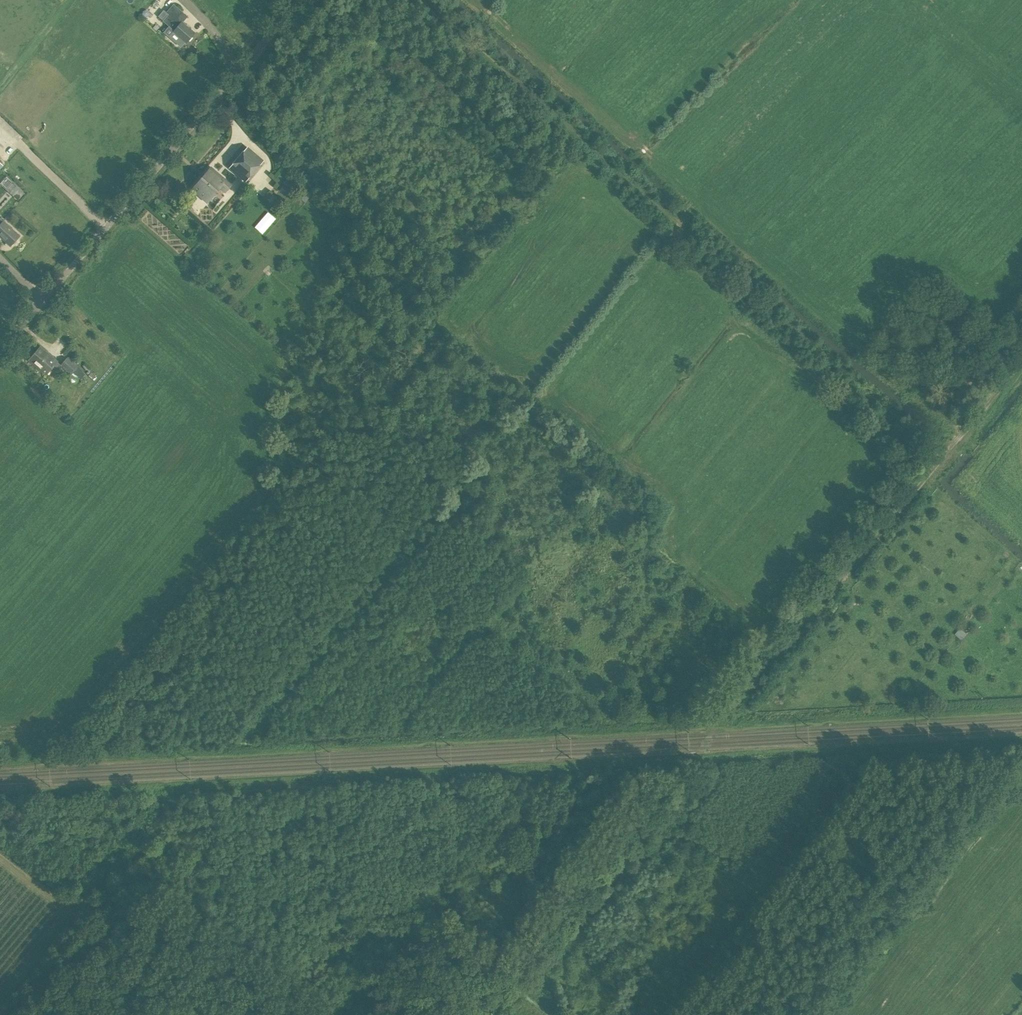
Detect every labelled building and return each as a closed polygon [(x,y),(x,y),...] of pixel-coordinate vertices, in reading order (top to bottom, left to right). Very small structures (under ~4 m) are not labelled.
[(182,13),(176,8),(173,5),(166,12),(164,10),(158,16),(163,21),(169,26),(164,32),(181,48),(185,43),(186,43),(196,33),(182,21),(177,28),(173,24),(182,13)] [(245,182),(263,161),(247,148),(229,169),(245,182)] [(224,192),(230,185),(210,168),(192,190),(207,203),(219,188),(224,192)] [(300,191),(304,186),(290,174),(283,184),(295,193),(297,189),(300,191)] [(10,247),(19,237),(12,230),(3,222),(0,219),(0,237),(10,247)] [(57,363),(39,348),(29,360),(46,375),(53,367),(58,372),(62,368),(71,376),(71,375),(71,377),(72,378),(71,379),(72,382),(75,382),(76,380),(78,377),(77,376),(78,375),(89,385),(92,381),(81,372),(82,371),(78,367),(67,358),(61,365),(58,362),(57,363)] [(962,639),(966,635),(960,630),(956,634),(962,639)]
